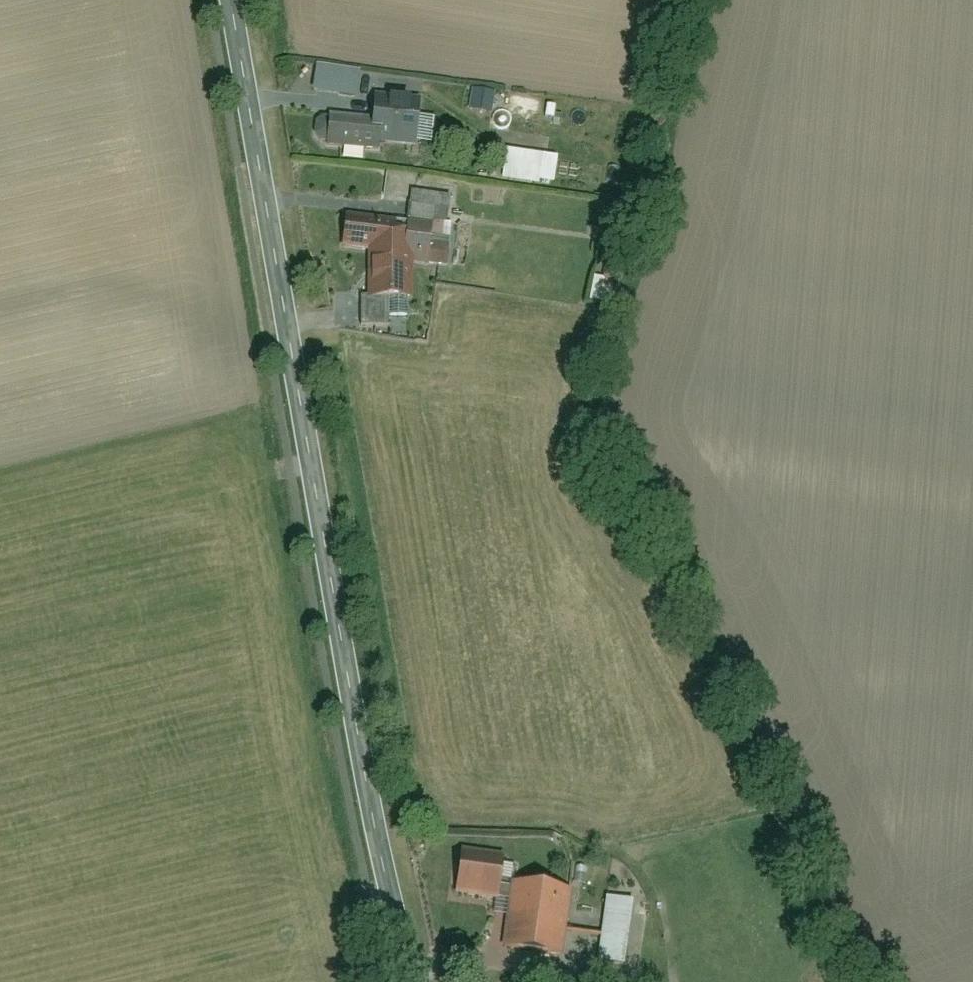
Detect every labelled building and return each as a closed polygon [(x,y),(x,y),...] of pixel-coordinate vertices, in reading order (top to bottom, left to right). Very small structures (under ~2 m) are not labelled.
[(475,114),(494,117),(496,97),(477,94),(475,114)] [(373,114),(318,110),(315,142),(375,148),(377,131),(411,133),(413,101),(374,97),(373,114)] [(508,162),(505,177),(528,181),(530,166),(508,162)] [(348,246),(370,248),(373,304),(419,302),(417,256),(437,258),(441,211),(414,209),(412,224),(350,219),(348,246)] [(501,856),(448,854),(446,893),(498,895),(496,942),(563,945),(566,887),(500,884),(501,856)] [(647,912),(613,908),(608,963),(642,966),(647,912)]
